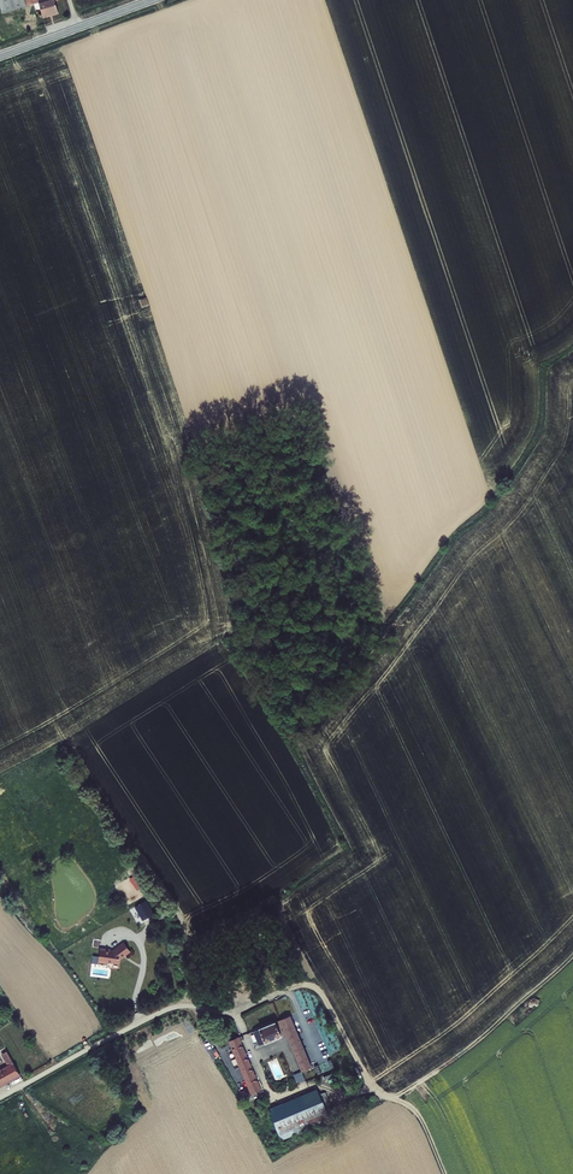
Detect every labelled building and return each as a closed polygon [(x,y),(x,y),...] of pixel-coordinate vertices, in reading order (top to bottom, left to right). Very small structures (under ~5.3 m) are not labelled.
[(27,6),(39,2),(43,16),(59,12),(55,1),(58,0),(0,0),(0,5),(2,13),(27,6)] [(129,879),(137,891),(144,885),(136,874),(129,879)] [(145,893),(135,900),(143,912),(154,906),(145,893)] [(122,953),(128,948),(129,949),(134,945),(133,944),(126,936),(117,944),(116,945),(113,945),(113,944),(109,944),(103,943),(102,957),(110,958),(111,956),(117,957),(122,957),(122,953)] [(324,1065),(316,1042),(304,1010),(291,1015),(252,1030),(259,1047),(289,1035),(303,1072),(312,1069),(324,1065)] [(259,1089),(238,1035),(229,1039),(250,1092),(259,1089)] [(2,1084),(24,1071),(9,1045),(3,1049),(13,1065),(4,1070),(0,1063),(0,1085),(2,1084)] [(316,1087),(267,1108),(280,1138),(291,1134),(294,1140),(334,1124),(332,1118),(330,1118),(326,1110),(332,1108),(326,1095),(321,1097),(316,1087)]
